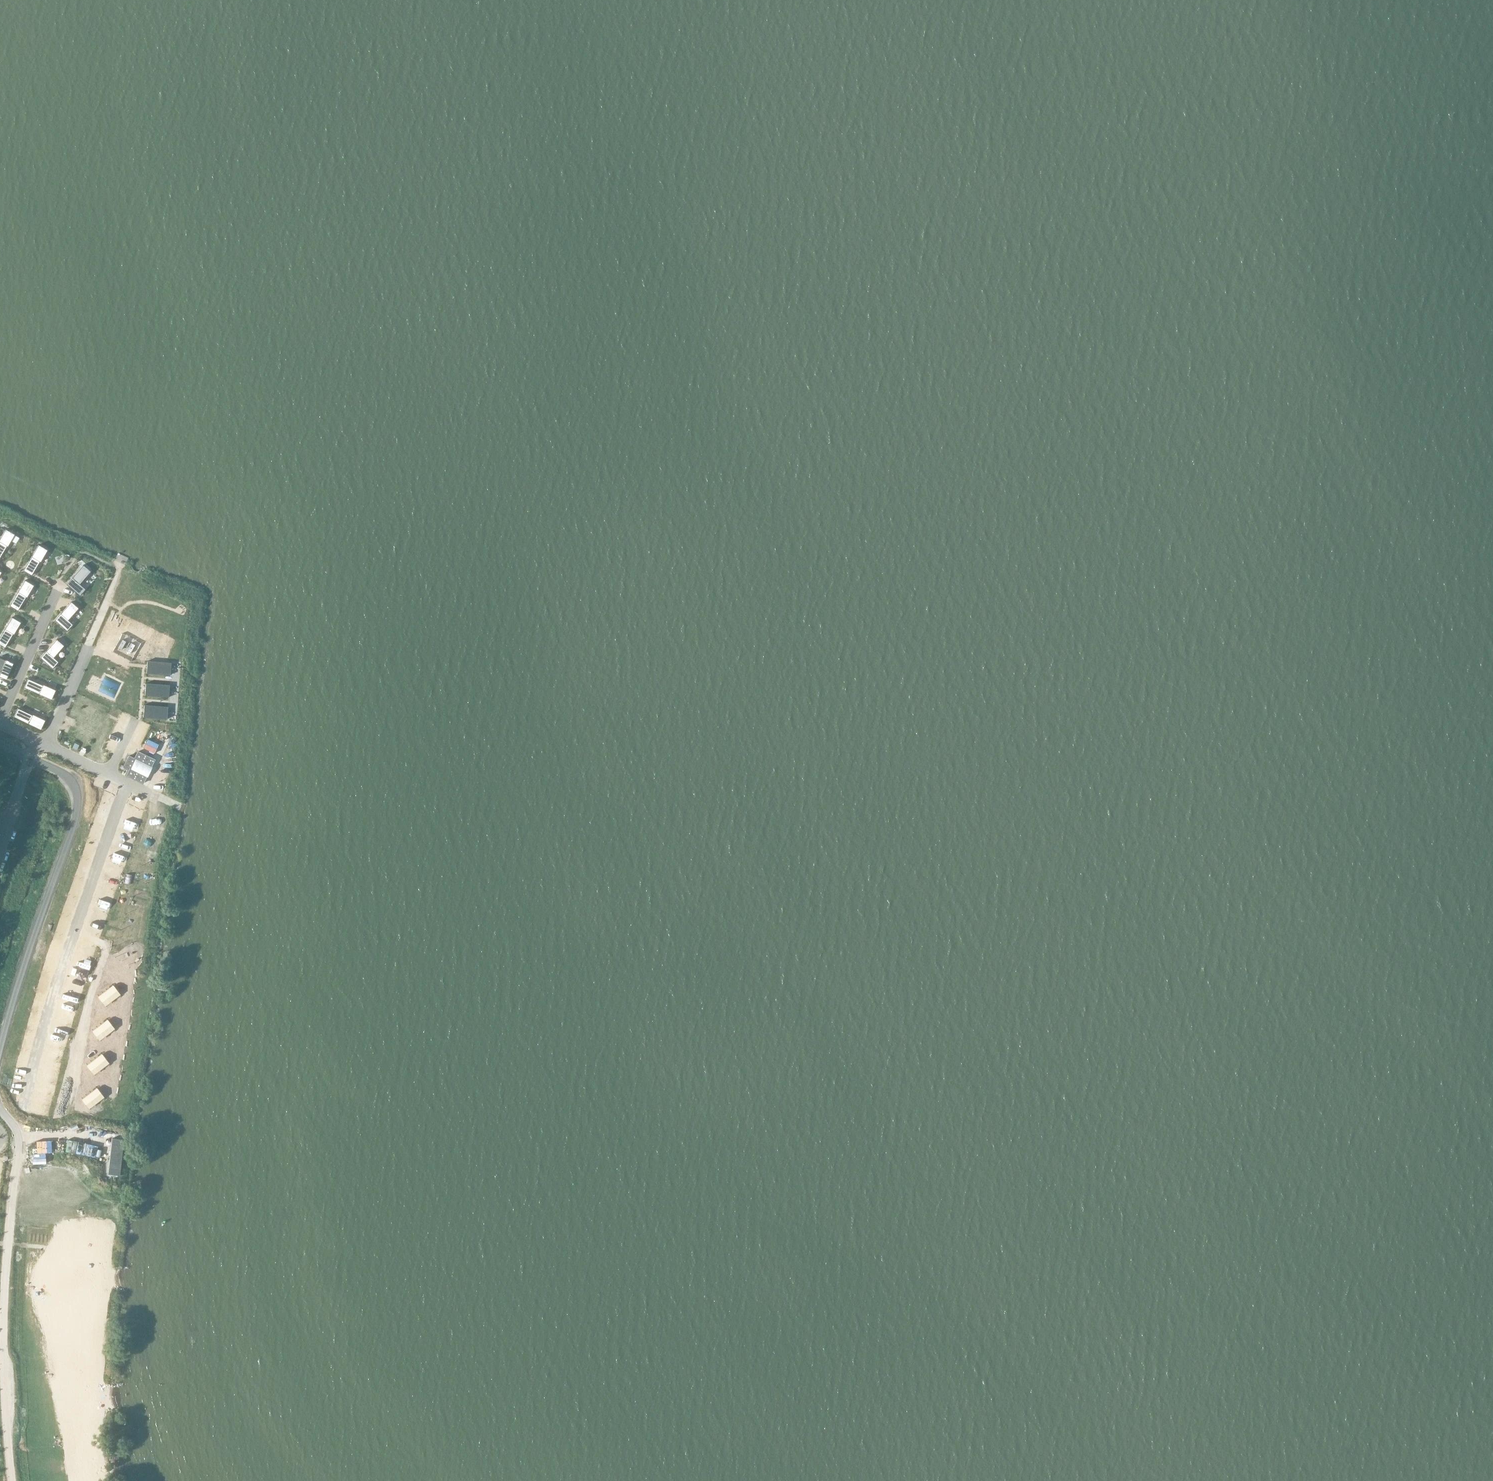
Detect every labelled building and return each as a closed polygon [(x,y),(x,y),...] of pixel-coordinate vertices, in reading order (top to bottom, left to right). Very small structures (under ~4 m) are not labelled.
[(83,565),(66,584),(79,596),(85,589),(79,584),(80,584),(79,583),(82,580),(82,581),(85,577),(85,576),(89,571),(83,566),(84,565),(83,565)] [(71,602),(54,620),(66,631),(72,624),(67,620),(68,619),(67,619),(70,616),(73,614),(72,613),(77,608),(71,603),(71,602)] [(148,611),(119,609),(117,645),(145,647),(148,611)] [(56,639),(40,658),(52,668),(58,662),(53,657),(53,656),(55,653),(56,654),(58,651),(58,650),(62,646),(56,640),(57,639),(56,639)] [(6,679),(13,663),(0,657),(0,677),(6,679)] [(147,661),(146,673),(170,675),(171,663),(147,661)] [(145,683),(144,695),(168,697),(169,685),(145,683)] [(144,705),(143,717),(167,719),(168,707),(144,705)] [(129,756),(124,765),(130,768),(126,775),(143,784),(155,759),(138,751),(134,758),(129,756)] [(114,984),(98,995),(105,1005),(121,994),(114,984)] [(107,1017),(93,1030),(101,1039),(116,1027),(107,1017)] [(102,1053),(88,1064),(94,1073),(109,1062),(102,1053)] [(98,1087),(82,1099),(88,1108),(104,1096),(98,1087)]
